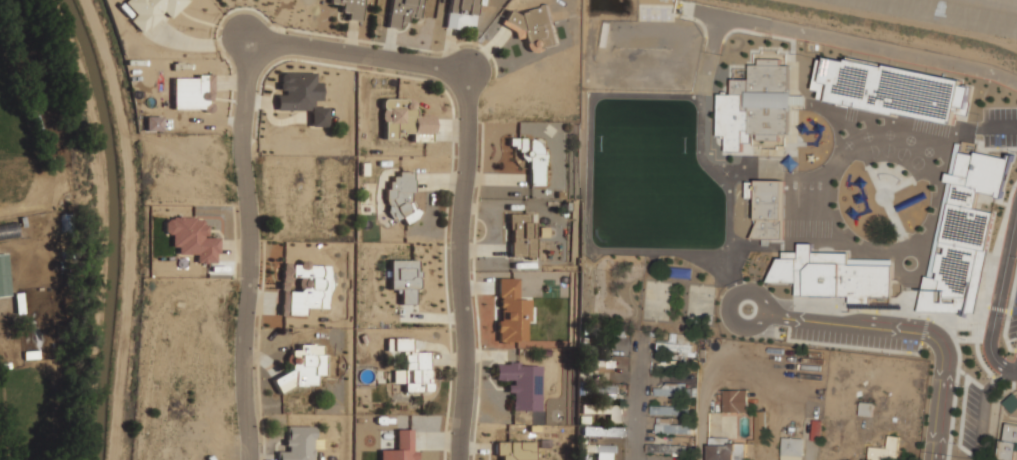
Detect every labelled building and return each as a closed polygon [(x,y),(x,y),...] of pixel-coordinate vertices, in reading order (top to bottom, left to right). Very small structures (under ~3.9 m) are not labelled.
[(127,4),(137,13),(130,20),(143,34),(165,11),(172,18),(189,0),(131,0),(127,4)] [(364,0),(332,0),(331,5),(344,6),(343,18),(362,21),(364,0)] [(387,27),(407,30),(408,19),(419,20),(423,0),(391,0),(387,27)] [(446,27),(474,31),(478,3),(503,6),(504,0),(450,0),(446,27)] [(559,45),(549,4),(500,16),(504,30),(513,27),(516,39),(525,37),(529,52),(559,45)] [(953,121),(955,105),(967,107),(970,86),(962,85),(963,76),(819,56),(814,89),(829,91),(827,103),(953,121)] [(790,134),(789,64),(781,64),(781,58),(759,58),(759,64),(750,64),(751,78),(733,79),(733,95),(744,94),(744,112),(749,112),(749,134),(757,134),(757,140),(780,139),(780,134),(790,134)] [(314,110),(314,100),(321,100),(321,81),(317,81),(316,72),(284,72),(285,94),(276,94),(277,110),(314,110)] [(173,109),(213,110),(213,74),(198,73),(198,78),(173,77),(173,109)] [(804,95),(792,95),(793,104),(805,104),(804,95)] [(381,139),(403,140),(403,133),(411,134),(411,141),(433,141),(433,114),(414,114),(414,98),(382,97),(381,139)] [(145,130),(162,130),(162,116),(145,116),(145,130)] [(545,186),(546,148),(538,148),(538,138),(509,137),(509,147),(519,147),(519,160),(530,160),(529,186),(545,186)] [(756,238),(864,240),(865,226),(887,226),(887,193),(899,193),(898,221),(922,222),(922,195),(946,195),(946,158),(907,157),(907,145),(859,144),(858,190),(784,189),(784,180),(757,180),(756,238)] [(414,171),(394,171),(394,182),(386,182),(387,220),(415,220),(414,171)] [(746,198),(756,198),(756,180),(746,180),(746,198)] [(953,191),(953,242),(1016,243),(1016,192),(953,191)] [(535,257),(535,213),(510,213),(510,257),(535,257)] [(220,262),(220,236),(207,236),(207,216),(164,215),(164,234),(174,234),(174,253),(196,253),(196,262),(220,262)] [(17,238),(16,223),(0,225),(0,240),(17,238)] [(892,258),(849,258),(849,252),(811,252),(811,243),(799,243),(799,258),(772,258),(772,282),(796,282),(796,295),(850,296),(849,307),(868,307),(869,296),(891,296),(892,258)] [(7,254),(0,255),(0,296),(10,296),(7,254)] [(952,274),(990,274),(990,256),(952,256),(952,274)] [(389,291),(400,291),(400,304),(418,304),(418,259),(389,259),(389,291)] [(329,307),(330,264),(281,264),(280,315),(306,315),(306,307),(329,307)] [(692,268),(672,268),(672,276),(692,276),(692,268)] [(517,277),(498,278),(499,341),(525,340),(525,322),(530,322),(529,298),(518,298),(517,277)] [(1010,277),(1006,298),(1016,300),(1016,278),(1010,277)] [(950,301),(950,281),(930,281),(930,301),(950,301)] [(975,301),(975,282),(954,282),(954,301),(975,301)] [(1007,362),(1012,328),(1016,329),(1016,307),(1002,305),(999,324),(976,320),(970,356),(1007,362)] [(939,330),(959,330),(959,312),(939,312),(939,330)] [(929,332),(908,332),(908,351),(929,351),(929,332)] [(658,342),(658,351),(692,351),(692,333),(671,333),(671,342),(658,342)] [(394,350),(410,350),(409,338),(393,339),(394,350)] [(325,375),(324,344),(298,344),(298,352),(290,352),(290,375),(275,375),(276,388),(316,387),(315,375),(325,375)] [(404,393),(432,393),(432,352),(404,352),(404,371),(394,371),(394,382),(404,382),(404,393)] [(955,361),(935,359),(934,377),(954,379),(955,361)] [(587,371),(616,371),(616,360),(587,360),(587,371)] [(541,364),(496,364),(496,380),(513,380),(512,411),(540,411),(541,364)] [(947,404),(949,384),(931,382),(929,402),(947,404)] [(655,384),(655,395),(693,395),(693,384),(655,384)] [(586,394),(616,394),(616,385),(586,385),(586,394)] [(977,408),(979,388),(961,386),(959,406),(977,408)] [(748,413),(748,390),(723,390),(723,413),(748,413)] [(1016,409),(1016,397),(1013,393),(1003,403),(1013,413),(1016,409)] [(861,415),(871,415),(872,403),(861,403),(861,415)] [(623,404),(582,404),(582,413),(623,413),(623,404)] [(690,406),(651,406),(651,414),(690,414),(690,406)] [(926,439),(944,441),(946,421),(928,418),(926,439)] [(822,420),(813,419),(811,438),(820,439),(822,420)] [(656,433),(695,433),(695,423),(656,423),(656,433)] [(1003,423),(998,459),(1015,459),(1016,450),(1016,425),(1003,423)] [(288,426),(288,447),(278,447),(278,459),(316,459),(316,426),(288,426)] [(625,427),(583,427),(583,436),(625,436),(625,427)] [(397,429),(397,449),(380,449),(380,459),(416,459),(416,449),(413,449),(413,429),(397,429)] [(869,459),(897,459),(898,436),(889,435),(888,446),(870,445),(869,459)] [(746,443),(734,443),(734,437),(709,437),(709,459),(746,459),(746,443)] [(804,437),(782,437),(782,459),(804,459),(804,437)] [(535,441),(497,441),(497,459),(535,459),(535,441)] [(687,453),(687,444),(647,444),(647,453),(687,453)] [(616,445),(595,445),(595,459),(616,459),(616,445)] [(924,446),(923,459),(942,459),(943,448),(924,446)]
